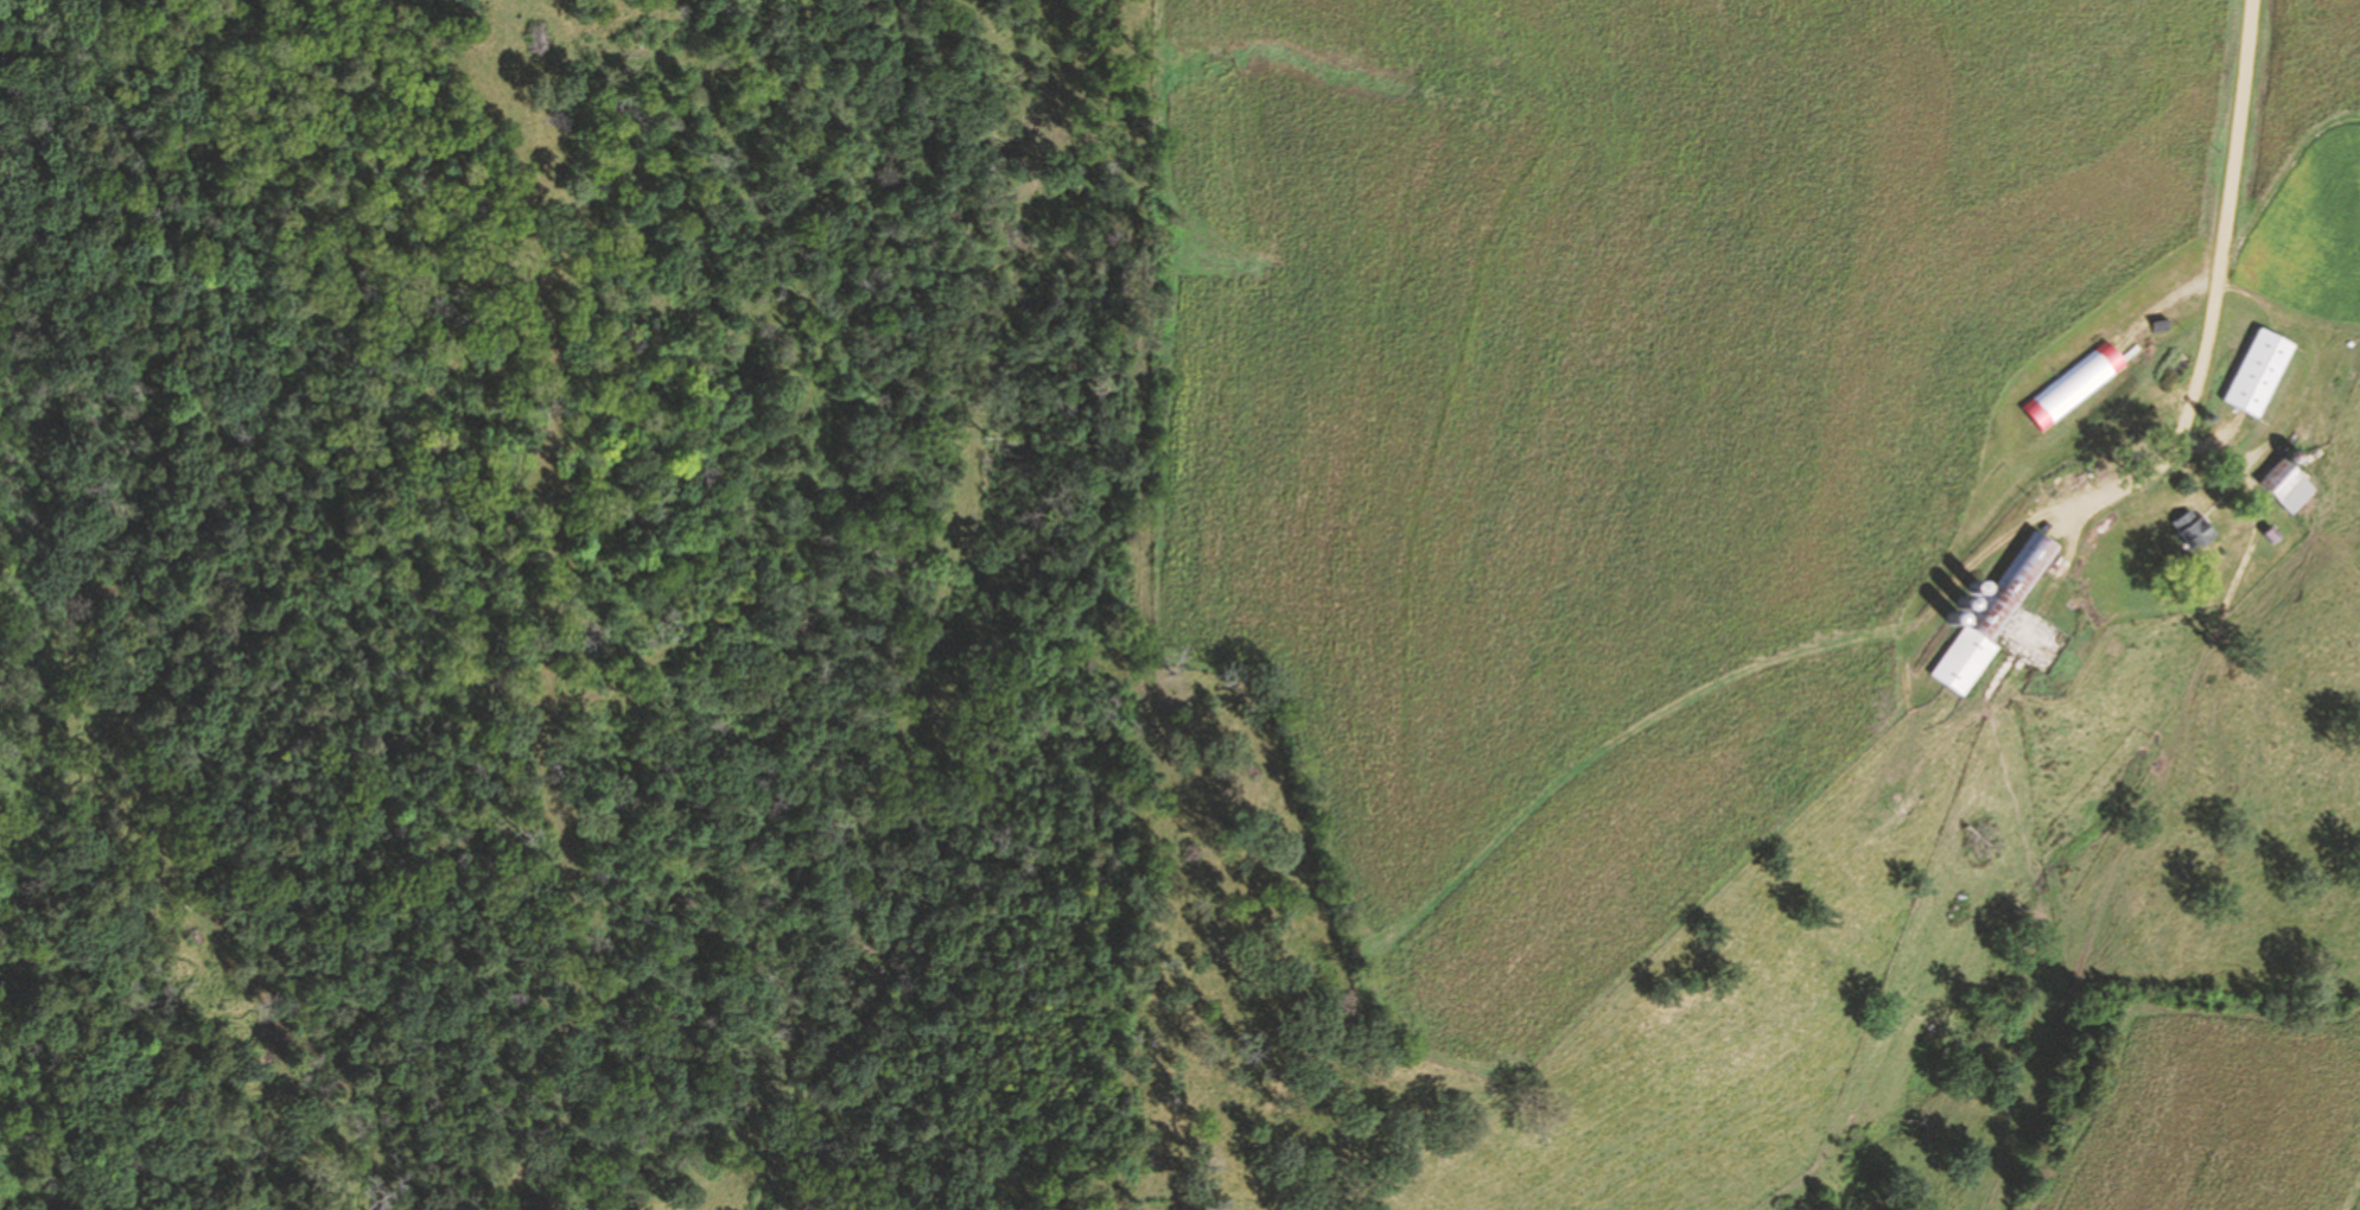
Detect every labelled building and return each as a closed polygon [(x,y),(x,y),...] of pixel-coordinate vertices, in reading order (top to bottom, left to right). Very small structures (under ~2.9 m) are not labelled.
[(2260,420),(2296,345),(2260,328),(2225,403),(2260,420)] [(2127,367),(2108,342),(2024,407),(2043,431),(2127,367)] [(2317,492),(2285,460),(2260,484),(2293,517),(2317,492)] [(2174,524),(2196,554),(2217,539),(2196,508),(2174,524)] [(1993,644),(2058,547),(2032,531),(1935,678),(1965,698),(1998,647),(1993,644)]
